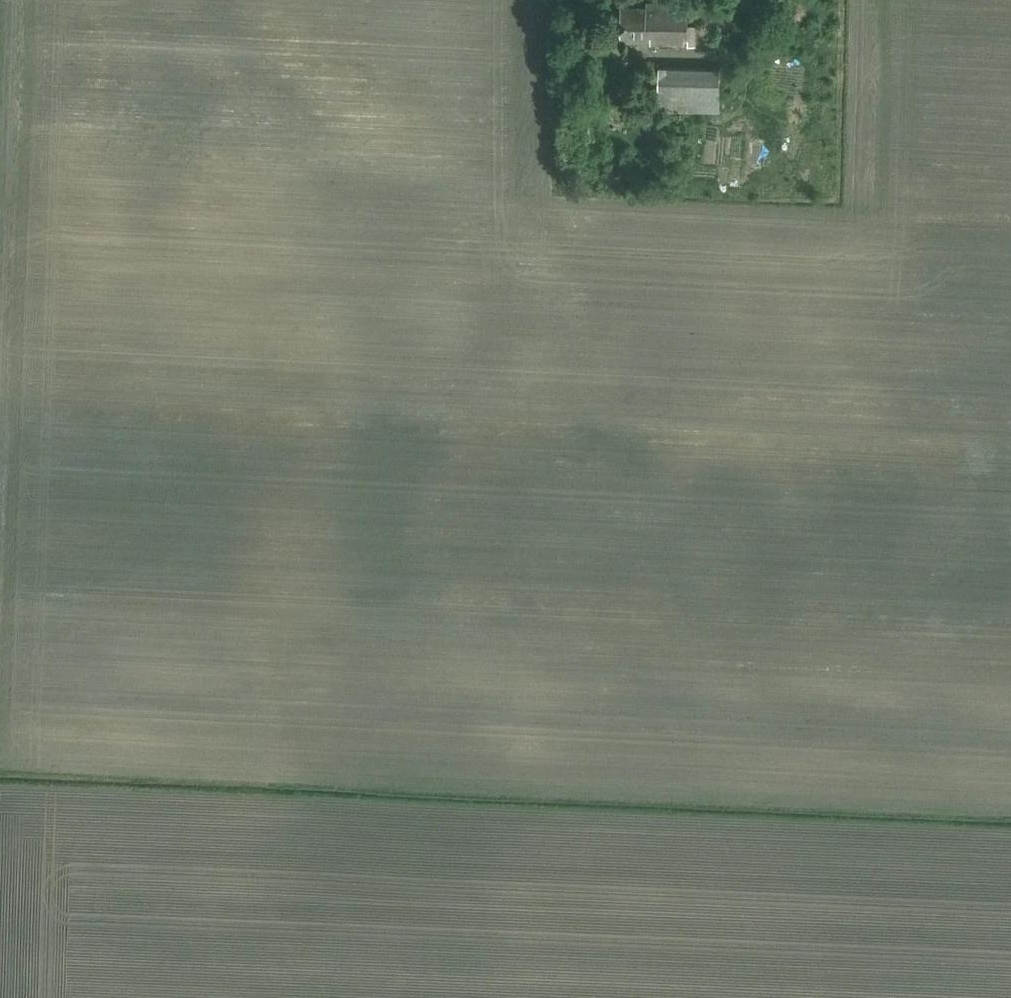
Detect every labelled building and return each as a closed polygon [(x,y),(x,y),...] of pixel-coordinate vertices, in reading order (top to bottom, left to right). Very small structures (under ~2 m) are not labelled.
[(650,44),(688,45),(695,45),(696,24),(688,24),(688,3),(646,2),(646,7),(621,7),(621,42),(650,42),(650,44)] [(658,110),(720,111),(720,68),(659,67),(658,110)]
